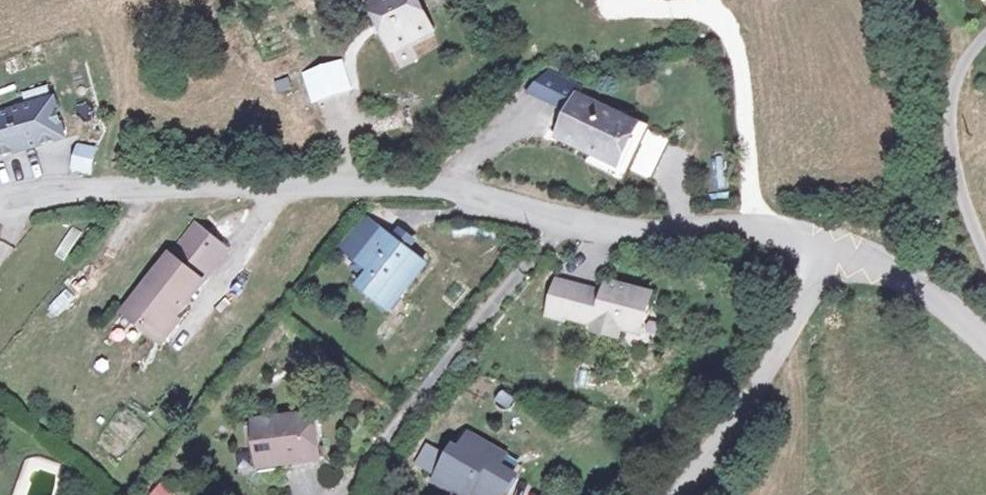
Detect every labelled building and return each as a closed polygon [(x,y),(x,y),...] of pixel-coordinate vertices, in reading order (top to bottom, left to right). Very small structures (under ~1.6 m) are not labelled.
[(411,0),(360,0),(381,40),(421,20),(411,0)] [(332,54),(300,65),(309,90),(339,79),(332,54)] [(569,87),(536,67),(515,84),(554,109),(564,94),(569,87)] [(618,129),(564,94),(554,109),(540,132),(594,167),(618,129)] [(0,106),(0,150),(28,141),(25,131),(44,125),(35,95),(0,106)] [(44,125),(25,131),(28,141),(47,135),(44,125)] [(650,149),(622,131),(598,169),(626,187),(650,149)] [(67,141),(63,164),(89,162),(90,144),(67,141)] [(192,223),(122,313),(155,339),(173,317),(201,282),(189,272),(214,240),(192,223)] [(341,270),(360,238),(342,226),(323,258),(341,270)] [(360,238),(341,270),(356,281),(345,298),(380,316),(409,267),(389,254),(393,243),(380,238),(373,246),(360,238)] [(201,282),(226,250),(214,240),(189,272),(201,282)] [(576,291),(577,288),(549,280),(538,314),(553,318),(554,315),(587,325),(585,331),(610,337),(611,328),(634,333),(644,294),(599,281),(596,295),(576,291)] [(280,417),(216,423),(218,466),(241,465),(241,457),(281,454),(280,417)] [(462,456),(435,441),(425,457),(420,453),(402,485),(419,494),(423,494),(424,493),(427,494),(471,494),(469,494),(477,479),(467,473),(456,467),(462,456)] [(467,473),(473,463),(462,456),(456,467),(467,473)] [(148,494),(175,494),(160,481),(148,494)]
